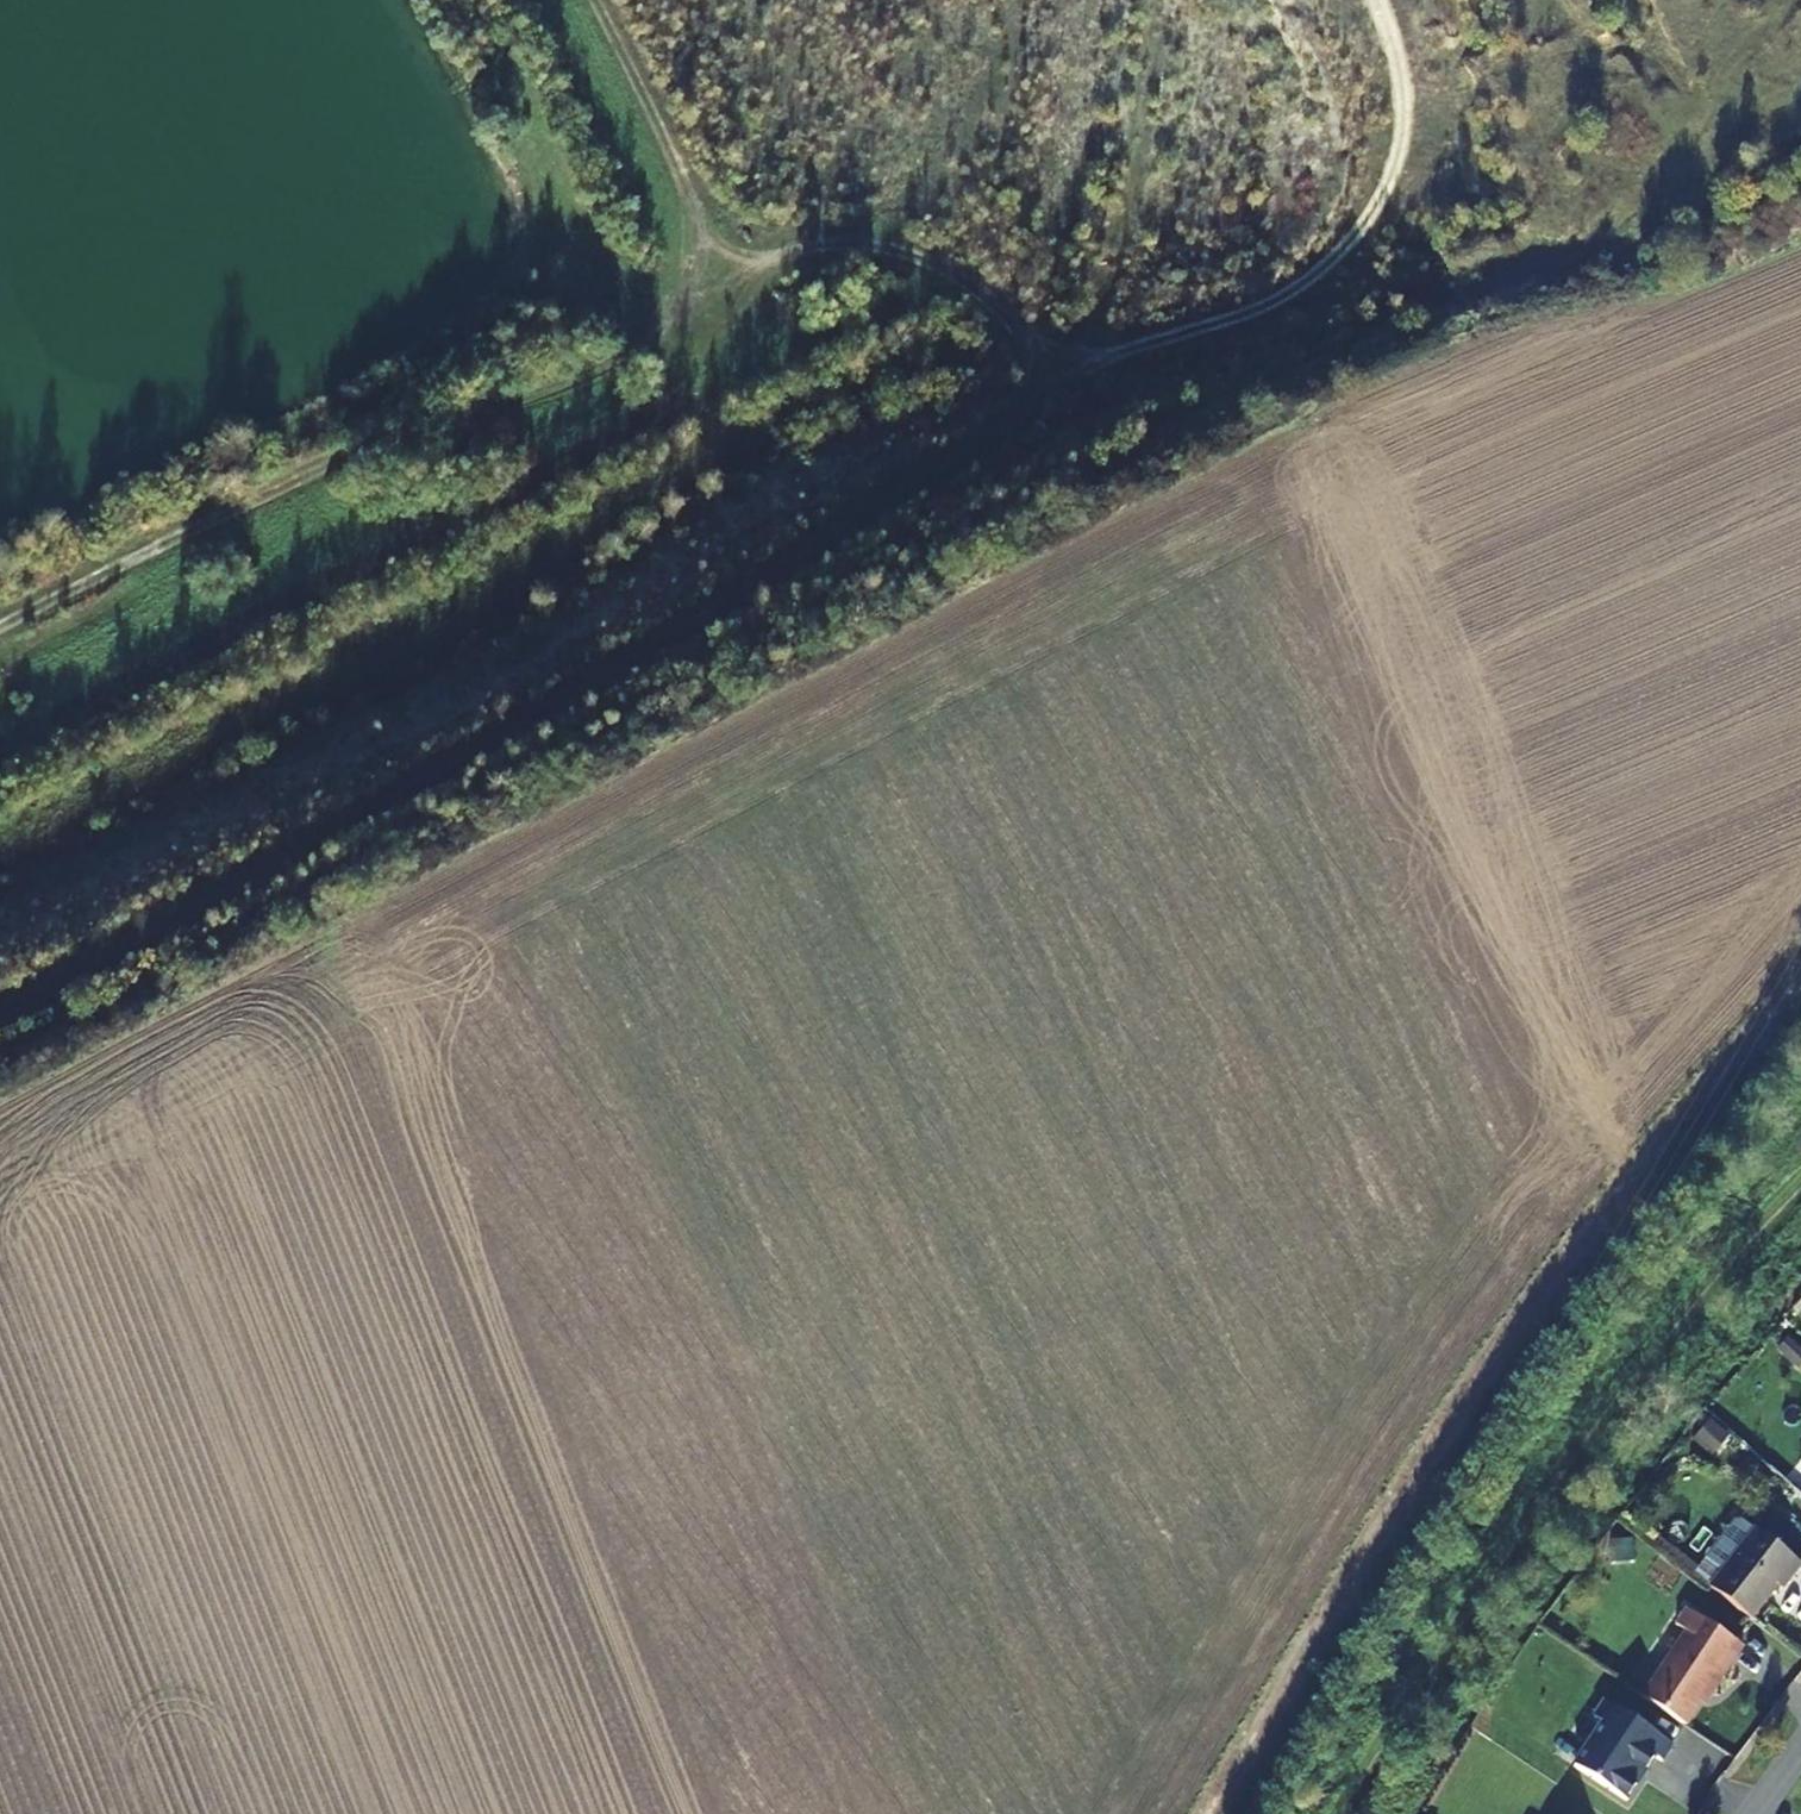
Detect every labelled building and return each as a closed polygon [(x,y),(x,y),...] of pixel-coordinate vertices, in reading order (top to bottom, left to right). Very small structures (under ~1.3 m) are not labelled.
[(1755,1530),(1710,1589),(1751,1621),(1782,1580),(1787,1583),(1800,1565),(1755,1530)] [(1633,1562),(1632,1544),(1614,1546),(1616,1563),(1633,1562)] [(1686,1633),(1643,1699),(1685,1727),(1707,1694),(1710,1696),(1742,1647),(1686,1610),(1675,1626),(1686,1633)] [(1574,1768),(1626,1802),(1655,1758),(1662,1762),(1673,1747),(1604,1701),(1594,1717),(1603,1724),(1574,1768)]
